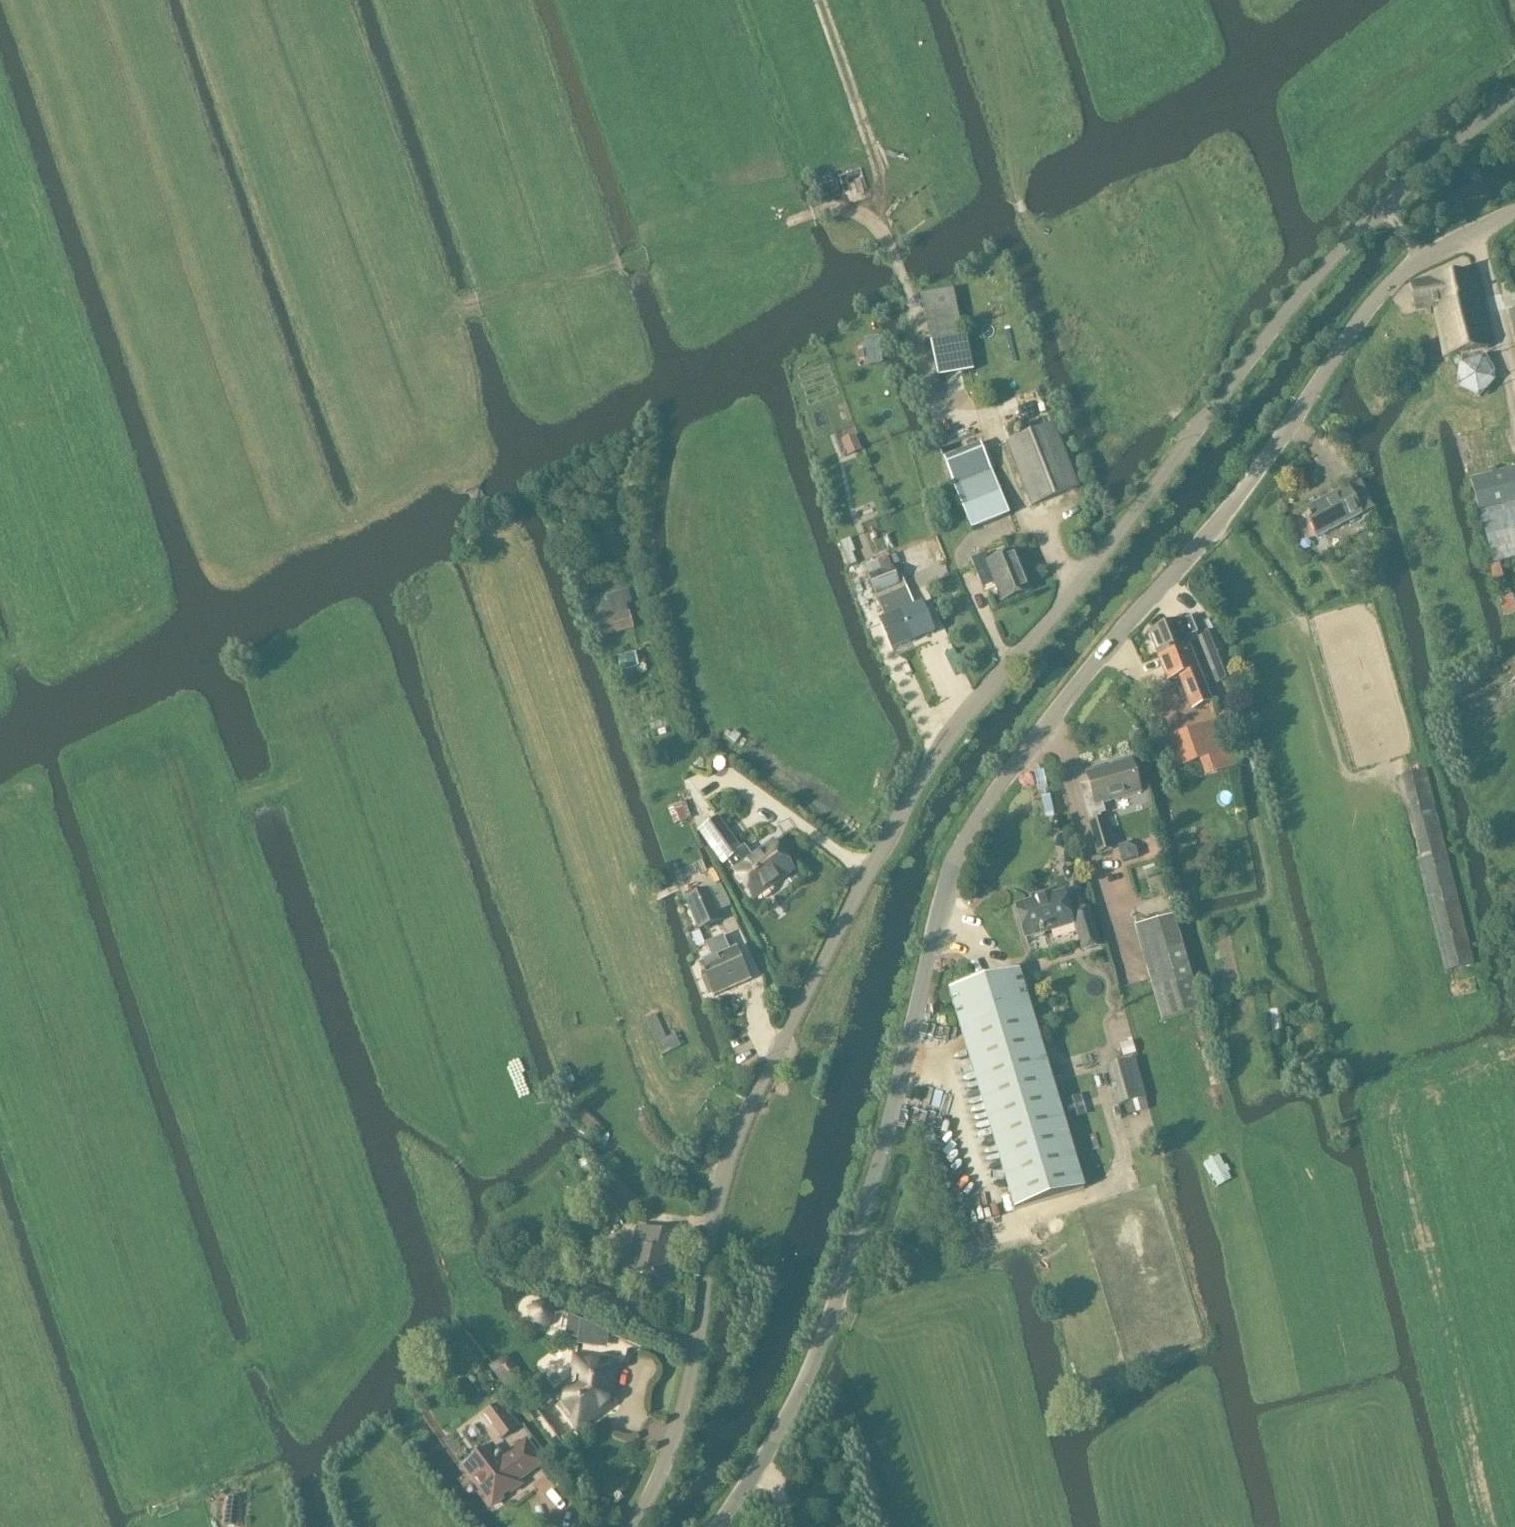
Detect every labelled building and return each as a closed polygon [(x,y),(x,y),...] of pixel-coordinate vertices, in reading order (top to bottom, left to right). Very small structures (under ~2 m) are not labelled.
[(1490,348),(1491,345),(1476,273),(1410,286),(1415,312),(1434,309),(1444,358),(1490,348)] [(954,290),(923,297),(939,378),(974,371),(971,352),(967,353),(954,290)] [(1456,388),(1479,398),(1497,379),(1485,359),(1460,363),(1456,388)] [(1032,506),(1079,487),(1054,424),(1007,442),(1032,506)] [(860,449),(855,435),(842,441),(847,455),(860,449)] [(981,444),(944,460),(963,507),(972,530),(1010,515),(1001,492),(990,467),(981,444)] [(1514,558),(1514,467),(1471,479),(1494,563),(1514,558)] [(1318,537),(1362,514),(1348,487),(1304,510),(1318,537)] [(887,523),(864,533),(874,556),(896,548),(887,523)] [(899,580),(947,559),(937,536),(877,561),(889,591),(901,586),(899,580)] [(850,538),(841,542),(850,566),(857,563),(853,553),(855,552),(850,538)] [(1030,591),(1014,551),(989,562),(986,554),(971,560),(980,582),(993,577),(1004,602),(1030,591)] [(877,561),(864,567),(877,597),(889,591),(877,561)] [(899,609),(914,642),(934,633),(922,605),(915,608),(908,588),(893,594),(895,599),(891,600),(895,610),(899,609)] [(895,599),(893,594),(878,600),(886,619),(881,621),(892,650),(914,642),(899,609),(895,610),(891,600),(895,599)] [(597,620),(595,621),(600,639),(634,630),(629,612),(597,620)] [(1150,634),(1159,657),(1189,645),(1187,639),(1198,634),(1192,618),(1180,622),(1150,634)] [(1212,673),(1221,670),(1226,682),(1236,678),(1218,632),(1199,639),(1212,673)] [(1212,703),(1189,645),(1159,657),(1169,681),(1183,675),(1196,708),(1212,703)] [(1207,727),(1169,740),(1178,768),(1190,764),(1199,761),(1216,755),(1207,727)] [(1090,782),(1079,785),(1089,817),(1090,817),(1091,823),(1100,820),(1098,815),(1104,813),(1101,803),(1140,792),(1132,762),(1088,774),(1090,782)] [(1447,972),(1474,965),(1425,771),(1405,776),(1426,856),(1419,859),(1447,972)] [(700,831),(727,867),(730,865),(735,872),(734,873),(753,899),(757,896),(762,895),(768,890),(770,887),(792,871),(773,845),(753,859),(744,847),(740,850),(718,818),(700,831)] [(1098,854),(1114,849),(1104,818),(1100,820),(1091,823),(1089,823),(1098,854)] [(709,890),(687,900),(700,930),(722,921),(709,890)] [(1018,907),(1014,908),(1024,943),(1031,940),(1033,942),(1042,940),(1043,937),(1078,927),(1084,950),(1099,945),(1090,911),(1074,915),(1074,916),(1070,918),(1064,894),(1047,899),(1031,903),(1018,907)] [(1174,916),(1135,928),(1162,1022),(1201,1011),(1174,916)] [(703,964),(701,965),(705,975),(701,976),(709,994),(713,992),(715,996),(749,981),(736,950),(731,952),(724,936),(706,944),(711,956),(702,960),(703,964)] [(1015,1210),(1084,1189),(1019,971),(950,992),(1015,1210)] [(1108,1069),(1118,1105),(1145,1097),(1135,1061),(1108,1069)] [(644,1228),(643,1230),(639,1247),(634,1246),(628,1270),(663,1279),(667,1261),(672,1262),(678,1237),(644,1228)] [(553,1317),(553,1315),(553,1314),(553,1313),(552,1311),(551,1309),(550,1307),(549,1306),(548,1305),(546,1304),(543,1303),(541,1303),(539,1303),(537,1304),(535,1305),(533,1307),(531,1308),(530,1311),(530,1312),(530,1313),(529,1315),(529,1316),(530,1317),(530,1319),(531,1321),(533,1323),(535,1325),(537,1326),(539,1327),(541,1327),(544,1327),(546,1326),(547,1325),(548,1324),(549,1323),(550,1323),(551,1322),(552,1319),(552,1318),(553,1317)] [(569,1381),(549,1396),(576,1433),(613,1406),(619,1362),(584,1358),(583,1356),(572,1355),(569,1381)] [(504,1439),(519,1428),(501,1403),(492,1410),(492,1409),(485,1415),(492,1425),(493,1425),(504,1439)] [(519,1482),(543,1464),(527,1442),(503,1461),(493,1447),(464,1469),(469,1476),(472,1474),(480,1485),(478,1487),(493,1507),(504,1499),(502,1496),(508,1491),(511,1494),(522,1486),(519,1482)]
